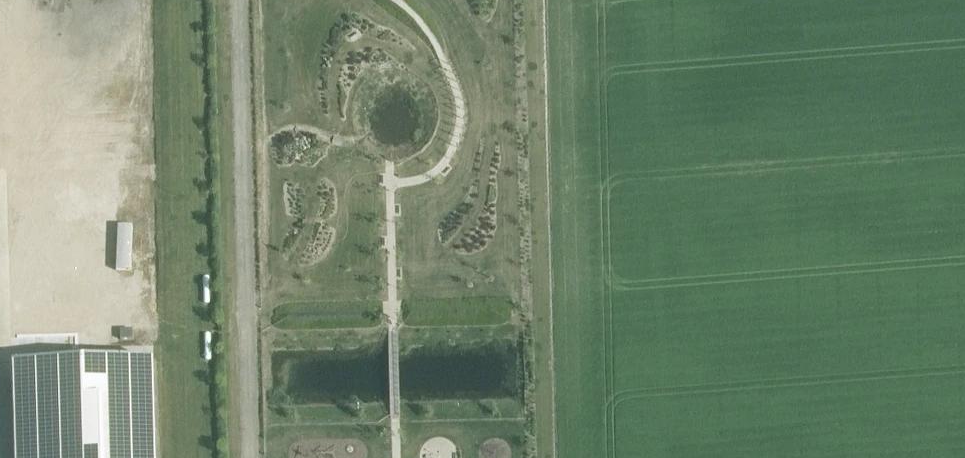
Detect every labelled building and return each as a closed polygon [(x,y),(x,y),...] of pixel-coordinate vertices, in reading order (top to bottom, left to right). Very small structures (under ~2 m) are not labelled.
[(14,366),(16,457),(157,457),(154,362),(14,366)]
